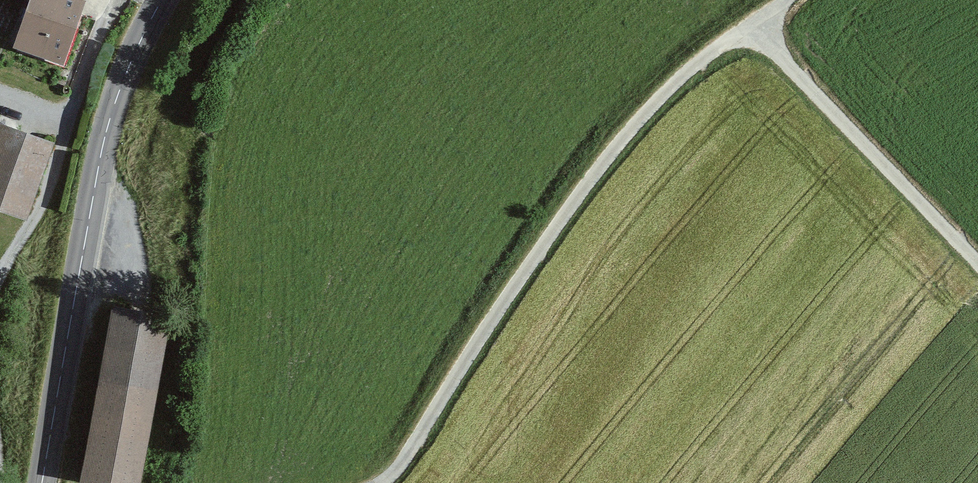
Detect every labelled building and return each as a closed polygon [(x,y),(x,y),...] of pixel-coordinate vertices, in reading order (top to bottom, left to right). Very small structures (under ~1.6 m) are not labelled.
[(79,0),(30,0),(13,46),(61,63),(83,2),(79,0)] [(51,137),(0,120),(0,206),(24,215),(51,137)] [(111,301),(79,480),(98,482),(139,482),(170,311),(111,301)]
